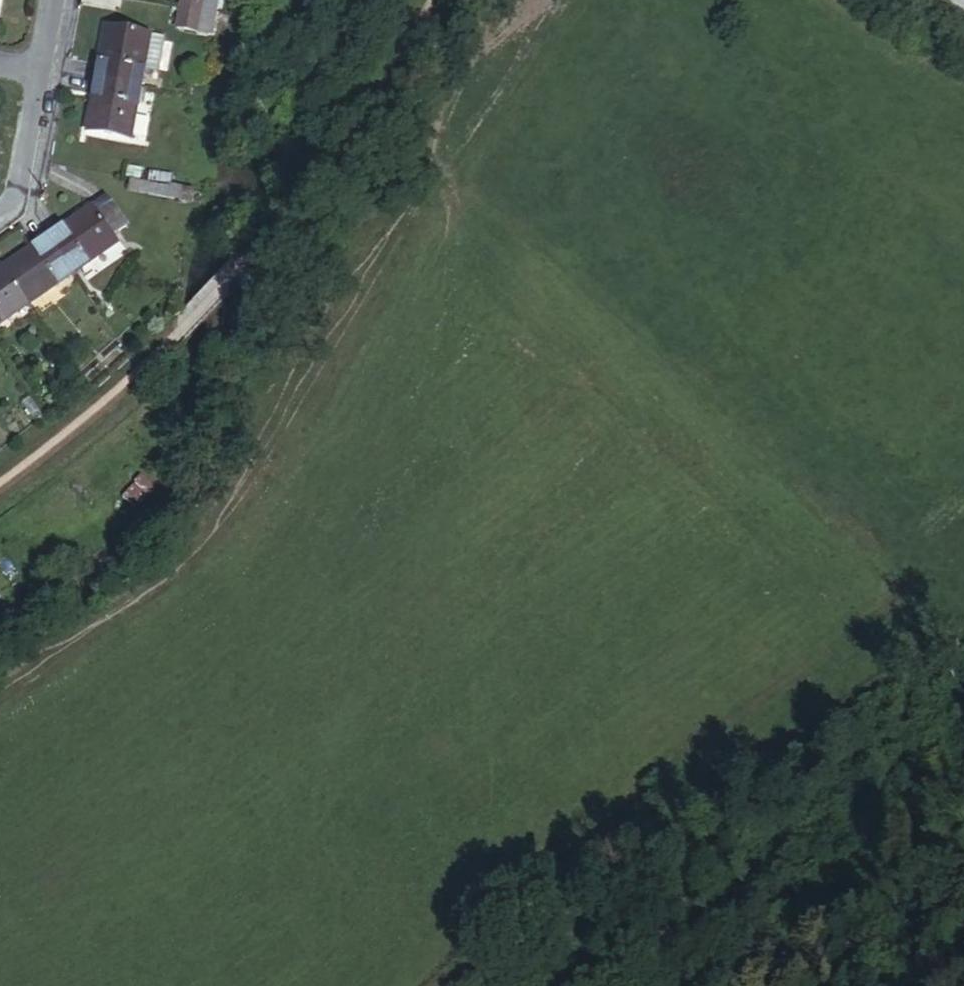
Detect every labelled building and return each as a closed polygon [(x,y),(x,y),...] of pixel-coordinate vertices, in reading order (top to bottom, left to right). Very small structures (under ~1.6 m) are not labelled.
[(204,3),(181,0),(180,25),(202,28),(204,3)] [(963,20),(963,0),(932,0),(963,20)] [(217,5),(204,3),(202,28),(213,29),(217,5)] [(107,31),(101,81),(146,86),(148,75),(163,76),(167,39),(107,31)] [(146,86),(101,81),(95,137),(141,141),(146,86)] [(78,283),(122,249),(96,215),(52,248),(78,283)] [(15,278),(42,311),(78,283),(52,248),(15,278)] [(1,343),(42,311),(15,278),(0,289),(0,342),(1,343)]
